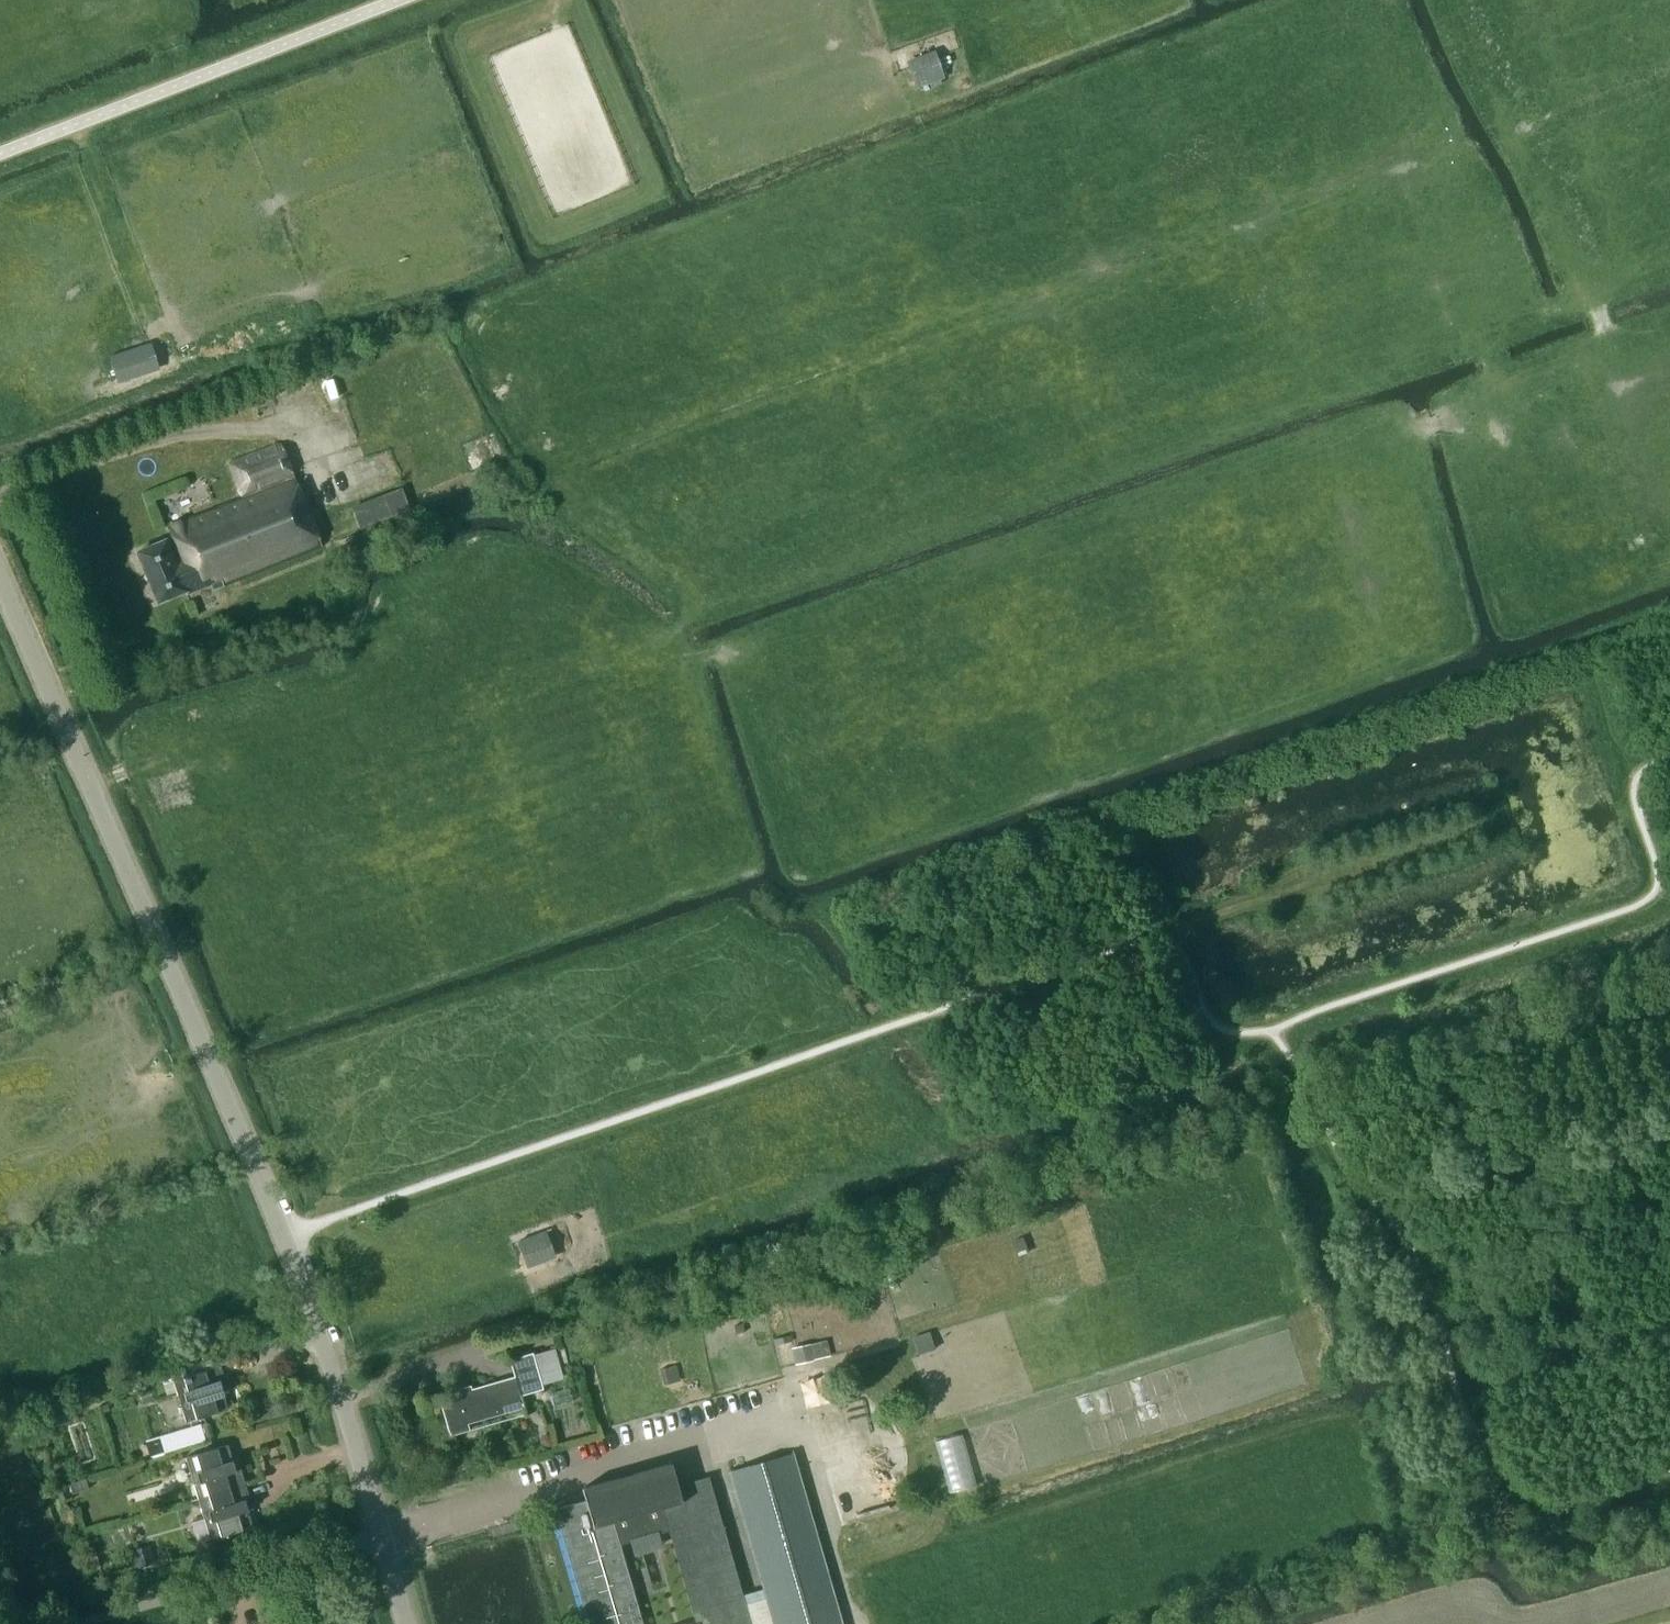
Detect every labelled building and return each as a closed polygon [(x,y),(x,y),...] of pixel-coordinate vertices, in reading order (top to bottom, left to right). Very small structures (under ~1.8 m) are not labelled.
[(935,57),(910,66),(917,87),(943,78),(935,57)] [(151,342),(109,355),(117,380),(159,366),(151,342)] [(240,498),(294,477),(292,473),(295,472),(286,449),(284,449),(280,442),(228,462),(233,480),(240,498)] [(294,477),(240,498),(168,526),(179,556),(174,557),(165,538),(134,551),(157,605),(186,594),(187,595),(211,586),(213,591),(322,546),(319,539),(320,538),(312,517),(298,482),(297,483),(295,479),(294,477)] [(402,487),(386,493),(394,516),(411,510),(402,487)] [(546,1230),(517,1241),(527,1267),(556,1256),(546,1230)] [(521,1395),(531,1392),(543,1389),(532,1352),(509,1359),(514,1376),(439,1398),(450,1437),(526,1414),(521,1395)] [(220,1366),(215,1367),(211,1355),(169,1368),(186,1422),(228,1409),(220,1383),(225,1381),(220,1366)] [(192,1438),(188,1426),(148,1440),(153,1453),(192,1438)] [(198,1499),(245,1484),(241,1469),(236,1471),(228,1445),(185,1458),(198,1499)] [(793,1454),(729,1471),(773,1623),(842,1623),(793,1454)] [(707,1477),(677,1485),(670,1459),(582,1484),(589,1509),(558,1519),(587,1623),(644,1623),(621,1543),(669,1530),(696,1623),(750,1623),(707,1477)] [(86,1478),(70,1483),(73,1493),(89,1488),(86,1478)] [(245,1484),(198,1499),(211,1540),(253,1527),(245,1501),(250,1499),(245,1484)] [(134,1549),(139,1567),(154,1563),(149,1545),(134,1549)]
